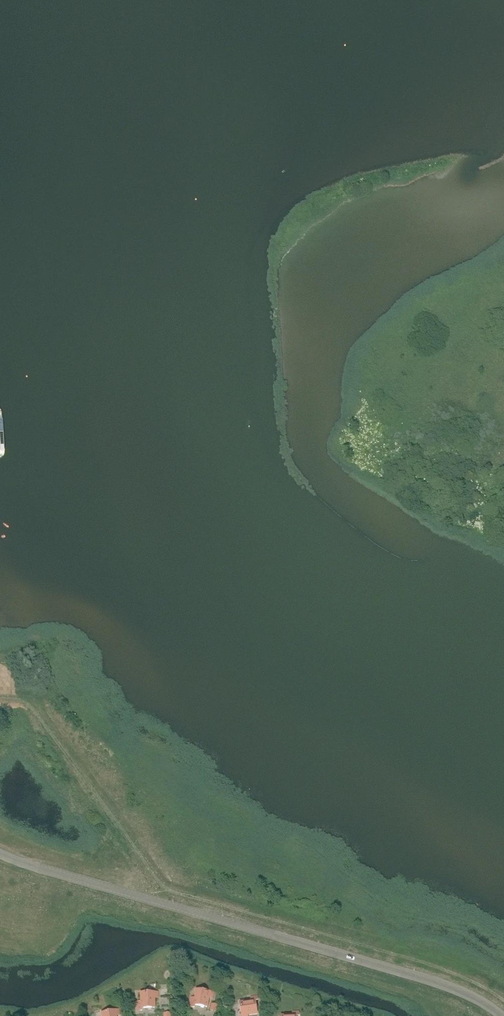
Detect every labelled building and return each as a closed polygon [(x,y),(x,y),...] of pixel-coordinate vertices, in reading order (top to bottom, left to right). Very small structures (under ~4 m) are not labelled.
[(213,992),(197,989),(195,998),(192,997),(191,1006),(194,1007),(195,1005),(207,1007),(209,997),(212,997),(213,992)] [(138,1001),(138,1010),(142,1010),(142,1008),(155,1007),(154,997),(158,997),(158,992),(141,992),(141,1001),(138,1001)] [(240,1002),(242,1015),(247,1015),(247,1014),(257,1013),(255,1000),(257,1000),(257,996),(251,997),(251,1000),(240,1002)]
